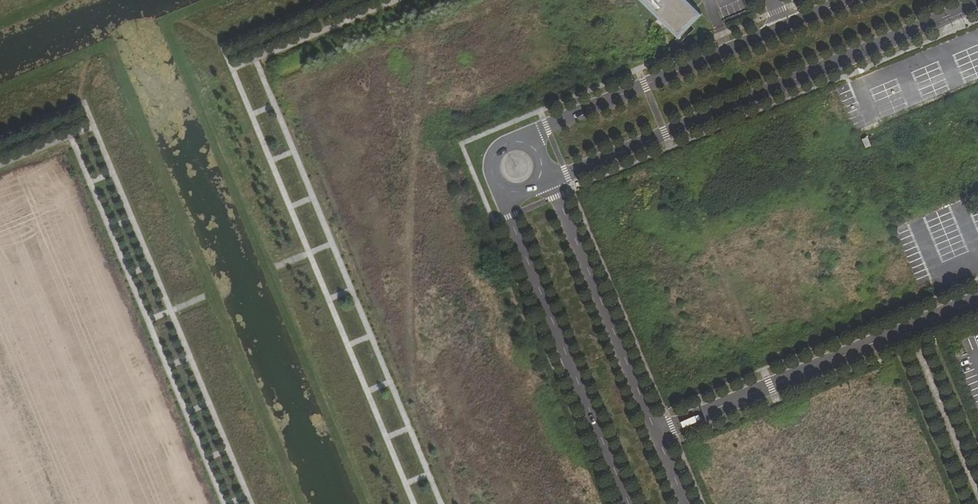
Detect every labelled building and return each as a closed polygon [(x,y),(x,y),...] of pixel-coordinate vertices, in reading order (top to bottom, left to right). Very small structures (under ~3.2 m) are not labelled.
[(682,34),(704,11),(692,0),(648,0),(682,34)]
